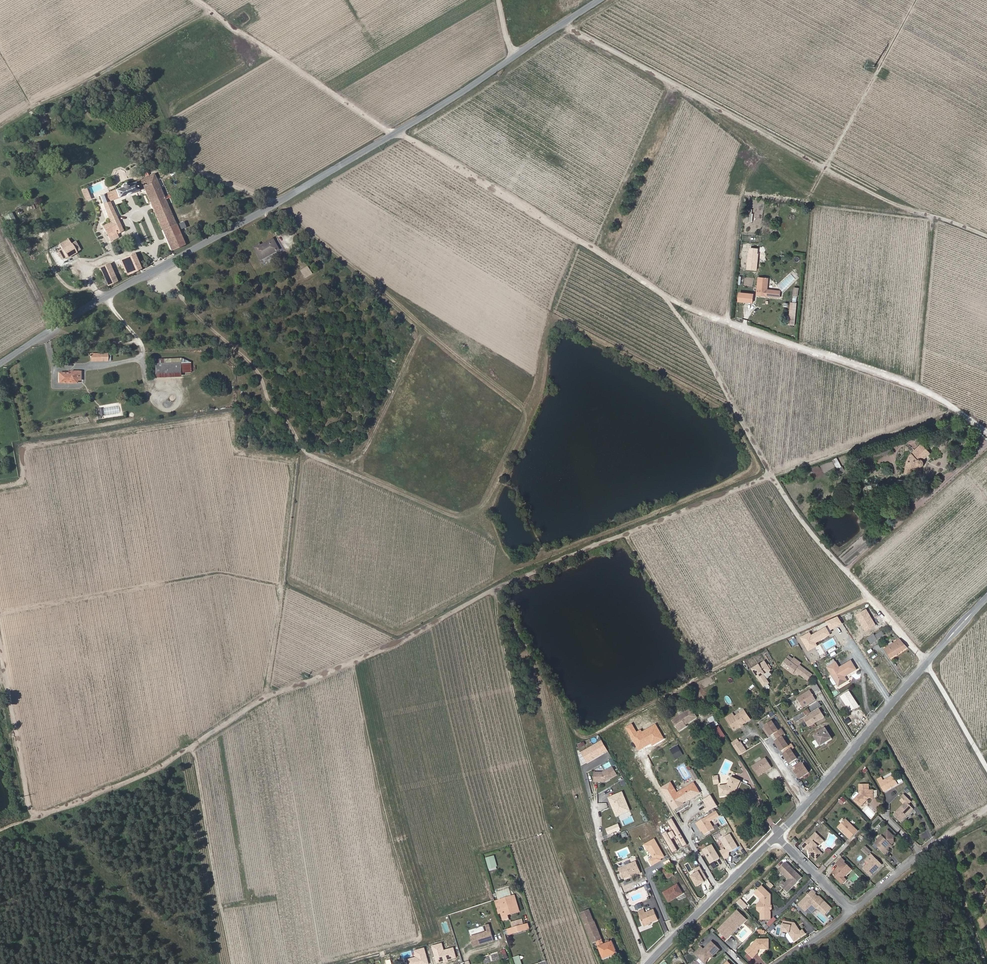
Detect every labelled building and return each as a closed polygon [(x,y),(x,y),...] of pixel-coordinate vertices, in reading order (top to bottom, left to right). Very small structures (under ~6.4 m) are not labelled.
[(110,201),(143,188),(171,250),(184,245),(154,174),(127,184),(127,183),(124,182),(122,183),(121,186),(121,187),(100,195),(110,222),(103,226),(110,241),(118,237),(116,234),(123,230),(110,201)] [(745,210),(744,221),(752,222),(753,210),(745,210)] [(19,229),(11,212),(5,215),(13,232),(19,229)] [(66,235),(56,240),(59,245),(69,240),(66,235)] [(280,250),(274,239),(262,246),(261,244),(255,247),(262,260),(280,250)] [(71,243),(62,248),(67,257),(76,252),(71,243)] [(141,268),(134,253),(120,259),(127,275),(141,268)] [(115,276),(110,263),(99,268),(105,281),(115,276)] [(313,274),(308,266),(301,271),(306,278),(313,274)] [(117,280),(115,276),(105,281),(106,285),(117,280)] [(769,279),(759,278),(757,295),(767,296),(769,279)] [(738,292),(737,302),(752,303),(753,293),(738,292)] [(107,353),(91,353),(91,361),(107,360),(107,353)] [(183,359),(165,359),(165,374),(157,374),(157,378),(183,377),(183,373),(192,373),(191,363),(183,359)] [(165,359),(157,359),(157,374),(165,374),(165,359)] [(58,382),(76,382),(76,379),(80,379),(80,371),(70,371),(70,373),(58,373),(58,382)] [(906,472),(912,473),(913,469),(919,470),(920,466),(921,466),(922,466),(923,465),(924,464),(924,462),(924,461),(923,460),(931,453),(922,443),(912,453),(913,453),(910,456),(909,458),(908,460),(906,472)] [(837,469),(842,467),(836,458),(832,460),(837,469)] [(875,635),(878,639),(885,635),(882,631),(875,635)] [(877,640),(874,634),(872,636),(868,638),(871,644),(877,640)] [(907,648),(900,639),(893,644),(889,646),(885,649),(891,658),(907,648)] [(824,653),(820,645),(815,647),(820,655),(824,653)] [(791,663),(786,660),(782,667),(793,675),(795,672),(804,678),(808,673),(799,666),(800,664),(794,659),(791,663)] [(826,664),(828,667),(834,664),(836,663),(834,659),(826,664)] [(828,667),(828,668),(839,686),(847,681),(845,677),(857,670),(851,661),(840,668),(836,662),(836,663),(834,664),(828,667)] [(770,671),(765,662),(753,670),(764,687),(768,684),(763,675),(770,671)] [(887,664),(882,667),(886,675),(892,672),(887,664)] [(816,682),(811,685),(815,694),(821,691),(816,682)] [(796,696),(801,707),(815,700),(810,689),(796,696)] [(794,718),(796,722),(806,716),(807,716),(812,713),(811,713),(822,706),(819,702),(810,708),(794,718)] [(680,716),(673,721),(679,731),(687,726),(686,725),(696,718),(696,715),(691,708),(685,712),(685,713),(680,716)] [(742,725),(750,720),(745,711),(735,717),(733,714),(726,718),(734,730),(740,727),(742,725)] [(714,728),(718,725),(713,717),(709,719),(714,728)] [(786,765),(796,759),(791,750),(794,749),(792,744),(787,746),(782,736),(785,735),(781,729),(777,731),(772,721),(762,726),(768,738),(771,736),(786,765)] [(719,740),(725,736),(718,726),(713,730),(719,740)] [(815,736),(826,729),(825,727),(813,734),(815,736)] [(832,738),(826,729),(815,736),(821,746),(825,743),(824,742),(832,738)] [(599,741),(579,752),(586,764),(605,753),(599,741)] [(734,747),(740,755),(747,751),(741,742),(734,747)] [(676,746),(670,749),(674,759),(680,756),(676,746)] [(765,757),(750,766),(757,777),(772,768),(765,757)] [(798,780),(809,772),(800,761),(790,769),(798,780)] [(733,777),(732,777),(728,785),(719,786),(721,796),(735,794),(741,781),(733,777)] [(899,786),(894,777),(880,785),(885,794),(899,786)] [(676,794),(681,804),(700,793),(694,783),(676,794)] [(676,794),(670,784),(662,788),(675,810),(682,806),(681,804),(676,794)] [(869,785),(860,785),(860,794),(855,800),(861,806),(870,798),(874,798),(874,790),(869,791),(869,785)] [(655,804),(660,800),(655,792),(650,795),(655,804)] [(841,804),(846,800),(842,796),(838,801),(841,804)] [(907,804),(895,816),(902,823),(914,811),(910,806),(912,804),(912,803),(905,796),(902,799),(907,804)] [(846,820),(838,828),(850,839),(858,832),(846,820)] [(682,835),(675,822),(670,825),(671,827),(669,828),(673,835),(665,840),(670,848),(678,843),(675,839),(682,835)] [(888,831),(875,844),(885,854),(888,851),(887,850),(894,843),(894,837),(888,831)] [(816,834),(803,846),(807,850),(808,848),(810,850),(809,851),(811,853),(811,856),(816,860),(822,854),(816,849),(823,841),(816,834)] [(861,851),(866,857),(870,853),(865,848),(861,851)] [(624,865),(636,860),(635,855),(622,860),(624,865)] [(494,856),(486,858),(489,869),(497,867),(494,856)] [(875,858),(863,869),(871,877),(882,865),(875,858)] [(839,867),(832,874),(839,882),(851,870),(844,863),(845,862),(842,859),(836,864),(839,867)] [(637,862),(620,869),(624,879),(637,874),(638,875),(641,873),(637,862)] [(802,878),(786,862),(779,870),(794,886),(802,878)] [(674,875),(670,869),(664,873),(668,879),(674,875)] [(676,897),(682,893),(678,884),(664,893),(669,902),(676,897)] [(763,886),(756,893),(761,898),(761,919),(771,919),(771,894),(763,886)] [(816,893),(813,890),(799,905),(805,911),(812,905),(817,909),(818,908),(825,915),(832,909),(824,901),(823,902),(815,895),(816,893)] [(515,895),(503,898),(504,902),(512,900),(515,909),(507,911),(508,915),(520,912),(515,895)] [(515,909),(512,900),(504,902),(503,898),(495,901),(499,914),(501,913),(503,921),(509,919),(508,915),(507,911),(515,909)] [(740,898),(736,902),(743,909),(747,905),(740,898)] [(652,922),(659,919),(655,909),(646,913),(645,910),(639,912),(644,925),(652,922)] [(581,914),(586,925),(594,921),(589,910),(581,914)] [(738,912),(718,930),(727,939),(746,920),(738,912)] [(522,925),(524,925),(523,920),(512,923),(513,928),(522,925)] [(604,944),(595,921),(594,921),(586,925),(585,925),(593,943),(597,942),(598,946),(604,944)] [(784,922),(782,932),(788,933),(789,934),(794,942),(805,934),(803,931),(800,932),(795,924),(784,922)] [(770,932),(776,927),(773,923),(767,929),(770,932)] [(486,932),(471,936),(474,947),(494,941),(489,924),(485,926),(486,932)] [(509,929),(510,933),(529,927),(528,924),(524,925),(522,925),(513,928),(509,929)] [(598,946),(603,959),(618,953),(613,941),(610,942),(609,940),(606,941),(607,943),(604,944),(598,946)] [(757,940),(746,951),(753,958),(761,949),(767,949),(769,947),(769,940),(757,940)] [(701,947),(694,954),(697,957),(698,955),(703,960),(707,959),(712,955),(713,956),(719,950),(711,942),(704,950),(701,947)] [(442,943),(432,946),(437,963),(456,958),(454,948),(444,950),(442,943)] [(410,963),(429,963),(425,948),(414,951),(416,957),(408,959),(410,963)] [(512,958),(514,963),(521,963),(519,956),(512,958)]
